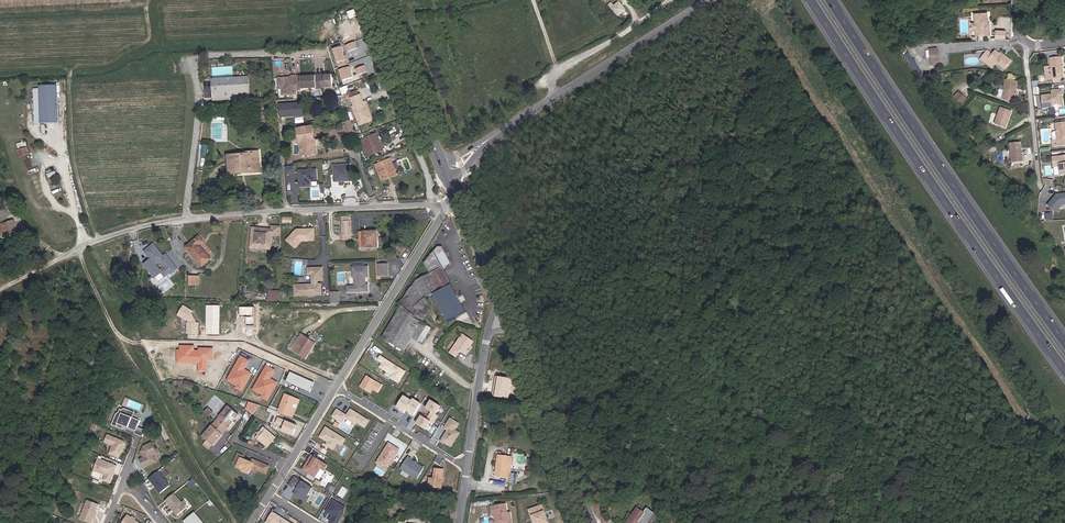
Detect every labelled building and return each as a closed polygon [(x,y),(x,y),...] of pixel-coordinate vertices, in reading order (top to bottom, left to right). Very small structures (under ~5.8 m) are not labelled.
[(606,1),(602,4),(609,12),(617,5),(613,0),(607,0),(606,1)] [(397,11),(393,1),(387,4),(391,13),(397,11)] [(356,9),(348,11),(350,18),(358,16),(356,9)] [(975,13),(975,35),(989,34),(989,23),(987,23),(987,13),(975,13)] [(996,29),(996,39),(1007,38),(1007,29),(996,29)] [(357,47),(355,41),(346,44),(348,51),(357,47)] [(353,76),(350,66),(349,66),(346,59),(345,59),(341,46),(333,48),(343,79),(353,76)] [(935,50),(926,50),(928,67),(936,66),(935,50)] [(1011,60),(1002,53),(1001,54),(999,53),(995,50),(985,62),(991,67),(994,63),(995,64),(997,62),(1005,67),(1011,60)] [(907,54),(919,77),(923,75),(911,52),(907,54)] [(1053,57),(1043,58),(1045,79),(1056,78),(1053,57)] [(367,71),(364,64),(355,68),(358,74),(367,71)] [(289,76),(278,77),(279,88),(282,88),(286,88),(287,94),(298,93),(298,89),(302,89),(302,88),(317,86),(317,87),(326,87),(325,86),(333,85),(332,73),(325,74),(324,73),(316,74),(316,75),(301,76),(301,75),(296,75),(296,74),(291,75),(292,76),(292,77),(290,77),(289,76)] [(214,85),(214,96),(228,95),(228,98),(251,97),(250,82),(234,83),(233,77),(218,78),(217,79),(217,85),(214,85)] [(1008,81),(996,80),(995,90),(990,89),(990,96),(994,97),(994,99),(1006,100),(1007,94),(1008,94),(1008,91),(1007,91),(1008,81)] [(41,85),(41,89),(41,123),(58,123),(58,85),(51,85),(41,85)] [(1047,105),(1051,104),(1054,100),(1053,94),(1055,94),(1054,89),(1045,91),(1045,95),(1035,96),(1037,109),(1044,108),(1044,105),(1047,105)] [(355,104),(353,105),(360,121),(368,118),(370,114),(367,108),(369,108),(366,100),(364,101),(361,93),(352,96),(355,104)] [(963,102),(956,97),(951,105),(959,110),(963,102)] [(307,115),(306,103),(281,105),(282,117),(307,115)] [(1004,110),(993,106),(986,123),(997,127),(999,121),(999,119),(999,118),(1000,118),(1004,110)] [(368,118),(360,121),(360,123),(373,118),(369,108),(367,108),(370,114),(368,118)] [(350,121),(343,123),(348,137),(355,135),(350,121)] [(1054,122),(1048,122),(1049,131),(1047,131),(1046,133),(1047,140),(1046,140),(1047,146),(1062,144),(1061,139),(1062,139),(1060,121),(1059,121),(1054,122)] [(312,151),(310,141),(313,140),(311,124),(297,127),(301,153),(312,151)] [(364,138),(371,153),(382,148),(376,133),(364,138)] [(371,153),(364,138),(362,139),(368,154),(371,153)] [(1015,141),(1004,143),(1008,163),(1019,161),(1015,141)] [(29,142),(21,144),(24,144),(28,157),(29,161),(29,162),(31,162),(32,167),(36,166),(29,142)] [(24,144),(21,144),(13,146),(17,158),(24,155),(27,163),(29,162),(29,161),(28,157),(24,144)] [(228,154),(230,175),(242,174),(241,170),(257,169),(256,152),(228,154)] [(241,170),(242,174),(261,172),(259,152),(256,152),(257,169),(241,170)] [(1048,157),(1049,167),(1055,166),(1056,175),(1064,174),(1064,157),(1064,155),(1048,157)] [(379,166),(392,161),(391,157),(377,162),(379,166)] [(392,161),(379,166),(383,178),(397,173),(392,161)] [(350,180),(350,164),(334,165),(334,174),(339,174),(339,181),(350,180)] [(295,173),(294,165),(286,166),(286,174),(295,173)] [(317,179),(317,169),(299,170),(300,187),(310,186),(310,180),(317,179)] [(362,189),(360,183),(353,185),(355,192),(362,189)] [(1064,207),(1064,193),(1049,194),(1050,208),(1064,207)] [(13,221),(4,224),(5,227),(3,228),(5,234),(17,230),(13,221)] [(288,240),(292,240),(293,221),(286,221),(285,238),(283,238),(283,243),(288,243),(288,240)] [(352,221),(343,221),(344,234),(352,234),(352,221)] [(265,240),(270,241),(271,231),(279,232),(280,224),(272,223),(272,226),(252,223),(250,238),(255,239),(254,243),(265,245),(265,240)] [(375,230),(361,230),(361,246),(378,245),(378,239),(375,239),(375,230)] [(200,245),(204,241),(200,236),(188,246),(188,247),(187,248),(203,266),(211,259),(200,245)] [(310,237),(298,236),(297,249),(309,250),(310,237)] [(426,335),(431,327),(423,322),(434,307),(429,297),(442,290),(445,294),(442,297),(447,306),(462,297),(446,270),(452,262),(443,247),(439,246),(425,263),(431,274),(416,282),(400,304),(402,306),(400,309),(383,338),(405,351),(414,337),(419,340),(423,333),(426,335)] [(146,262),(154,264),(157,249),(148,247),(146,262)] [(389,262),(380,263),(380,274),(389,273),(389,262)] [(351,289),(369,289),(369,285),(368,285),(368,282),(367,282),(367,275),(368,275),(368,265),(354,265),(355,275),(356,275),(356,284),(350,284),(351,289)] [(323,293),(322,282),(319,282),(319,279),(324,279),(324,266),(309,266),(309,273),(313,273),(313,282),(296,283),(296,294),(323,293)] [(201,283),(201,275),(191,274),(191,282),(201,283)] [(280,288),(272,287),(272,296),(280,296),(280,288)] [(340,290),(331,290),(331,301),(340,302),(340,290)] [(191,313),(183,306),(177,315),(180,318),(185,321),(186,320),(188,324),(186,324),(185,335),(196,336),(197,325),(194,324),(190,314),(191,313)] [(304,343),(307,339),(301,334),(297,338),(304,343)] [(474,341),(463,334),(451,352),(457,356),(461,350),(468,354),(470,350),(468,349),(474,341)] [(290,348),(297,338),(295,337),(288,346),(290,348)] [(297,338),(290,348),(304,357),(313,343),(307,339),(304,343),(297,338)] [(214,359),(211,369),(222,372),(227,358),(225,357),(227,351),(211,347),(208,357),(214,359)] [(246,369),(251,360),(241,355),(228,380),(237,385),(235,387),(243,391),(253,372),(246,369)] [(398,385),(404,374),(379,358),(377,362),(381,365),(379,369),(391,377),(389,380),(398,385)] [(267,364),(253,390),(269,398),(278,382),(272,378),(277,369),(267,364)] [(377,395),(382,388),(366,378),(359,389),(370,396),(372,392),(377,395)] [(187,379),(185,385),(194,390),(197,384),(187,379)] [(226,382),(219,379),(216,387),(223,390),(226,382)] [(279,412),(289,415),(298,398),(287,394),(278,411),(279,412)] [(405,412),(411,403),(403,398),(396,408),(401,411),(400,413),(403,415),(405,412)] [(413,418),(420,406),(412,401),(411,403),(405,412),(408,413),(410,414),(409,416),(413,418)] [(255,414),(261,405),(251,402),(247,409),(255,414)] [(435,416),(440,408),(430,402),(425,410),(430,413),(428,417),(435,421),(437,417),(435,416)] [(112,411),(107,422),(112,424),(113,421),(136,430),(138,426),(142,417),(140,416),(139,418),(133,416),(120,411),(121,408),(116,406),(114,409),(112,411)] [(125,407),(121,408),(120,411),(133,416),(135,411),(125,407)] [(226,430),(227,431),(234,422),(233,422),(234,420),(236,420),(239,416),(228,407),(204,438),(214,446),(217,441),(218,439),(219,440),(223,435),(222,434),(226,430)] [(270,409),(269,408),(267,417),(276,420),(279,412),(278,411),(276,411),(270,409)] [(369,422),(351,411),(347,417),(337,411),(333,418),(343,424),(345,420),(355,426),(356,424),(365,429),(369,422)] [(425,431),(430,423),(432,425),(435,421),(428,417),(426,421),(421,417),(415,425),(425,431)] [(452,444),(458,434),(454,431),(458,425),(449,420),(443,430),(446,432),(445,434),(446,435),(445,436),(444,436),(440,442),(446,446),(449,442),(452,444)] [(112,424),(118,426),(119,424),(136,431),(135,433),(143,436),(146,429),(138,426),(136,430),(113,421),(112,424)] [(256,435),(258,436),(255,439),(266,448),(275,437),(264,429),(259,434),(258,433),(256,435)] [(342,448),(346,441),(326,429),(320,439),(326,443),(327,442),(329,443),(328,444),(326,447),(333,452),(338,445),(342,448)] [(399,438),(407,443),(410,438),(402,433),(399,438)] [(114,444),(110,453),(121,457),(124,449),(123,448),(123,447),(125,446),(126,443),(125,440),(113,435),(110,443),(114,444)] [(393,460),(402,445),(392,439),(379,459),(385,462),(388,456),(393,460)] [(158,452),(152,441),(145,445),(142,450),(145,456),(143,457),(140,458),(145,466),(157,460),(154,454),(158,452)] [(362,461),(352,454),(345,465),(355,472),(362,461)] [(511,456),(498,455),(495,477),(509,478),(511,456)] [(253,464),(252,464),(243,461),(244,458),(238,456),(235,465),(239,466),(238,470),(244,471),(243,473),(251,475),(252,472),(257,474),(258,471),(266,474),(269,466),(254,461),(253,464)] [(325,472),(328,466),(312,456),(309,461),(310,462),(308,465),(307,464),(303,471),(316,479),(321,470),(325,472)] [(390,465),(393,460),(388,456),(385,462),(390,465)] [(106,474),(104,479),(111,482),(115,472),(114,472),(115,469),(116,470),(118,465),(99,457),(94,469),(106,474)] [(416,481),(423,470),(416,466),(414,465),(410,462),(411,461),(407,458),(399,470),(416,481)] [(444,469),(436,468),(435,478),(430,477),(429,486),(441,488),(444,469)] [(149,477),(161,492),(171,484),(159,470),(149,477)] [(309,497),(314,489),(295,478),(290,487),(294,490),(295,487),(298,489),(294,495),(307,503),(310,498),(309,497)] [(407,479),(397,488),(402,490),(410,482),(407,479)] [(330,483),(326,490),(331,493),(335,486),(330,483)] [(175,492),(166,499),(178,514),(187,507),(175,492)] [(88,499),(81,517),(92,522),(95,515),(97,510),(99,504),(88,499)] [(345,508),(334,500),(331,504),(332,505),(331,506),(330,506),(326,512),(334,517),(330,522),(339,522),(345,514),(345,508)] [(507,512),(506,504),(491,506),(492,513),(496,513),(497,516),(496,518),(496,522),(512,522),(511,516),(508,516),(507,512)] [(529,510),(532,516),(533,516),(534,519),(533,520),(534,522),(543,522),(547,521),(542,505),(529,510)] [(647,515),(651,518),(653,515),(654,514),(647,509),(645,507),(643,510),(641,508),(631,522),(642,522),(647,515)] [(184,520),(187,522),(199,522),(203,520),(195,511),(184,520)] [(288,522),(287,522),(285,522),(286,521),(274,513),(267,522),(289,522),(288,522)] [(122,522),(141,522),(135,519),(132,517),(128,514),(122,522)] [(642,522),(648,522),(651,518),(647,515),(642,522)]
